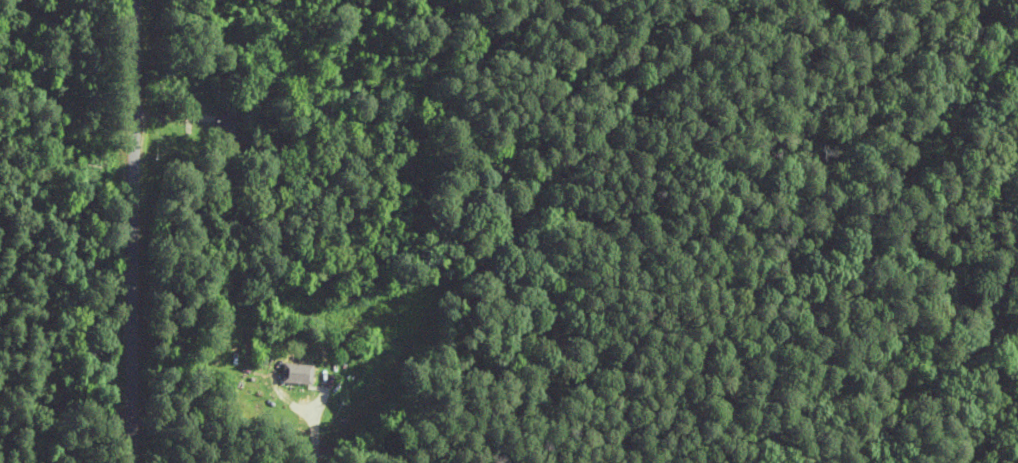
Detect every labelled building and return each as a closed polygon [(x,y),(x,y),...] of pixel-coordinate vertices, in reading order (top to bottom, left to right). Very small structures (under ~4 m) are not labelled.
[(240,342),(252,349),(257,340),(246,333),(240,342)] [(303,384),(303,364),(272,363),(271,383),(303,384)]
